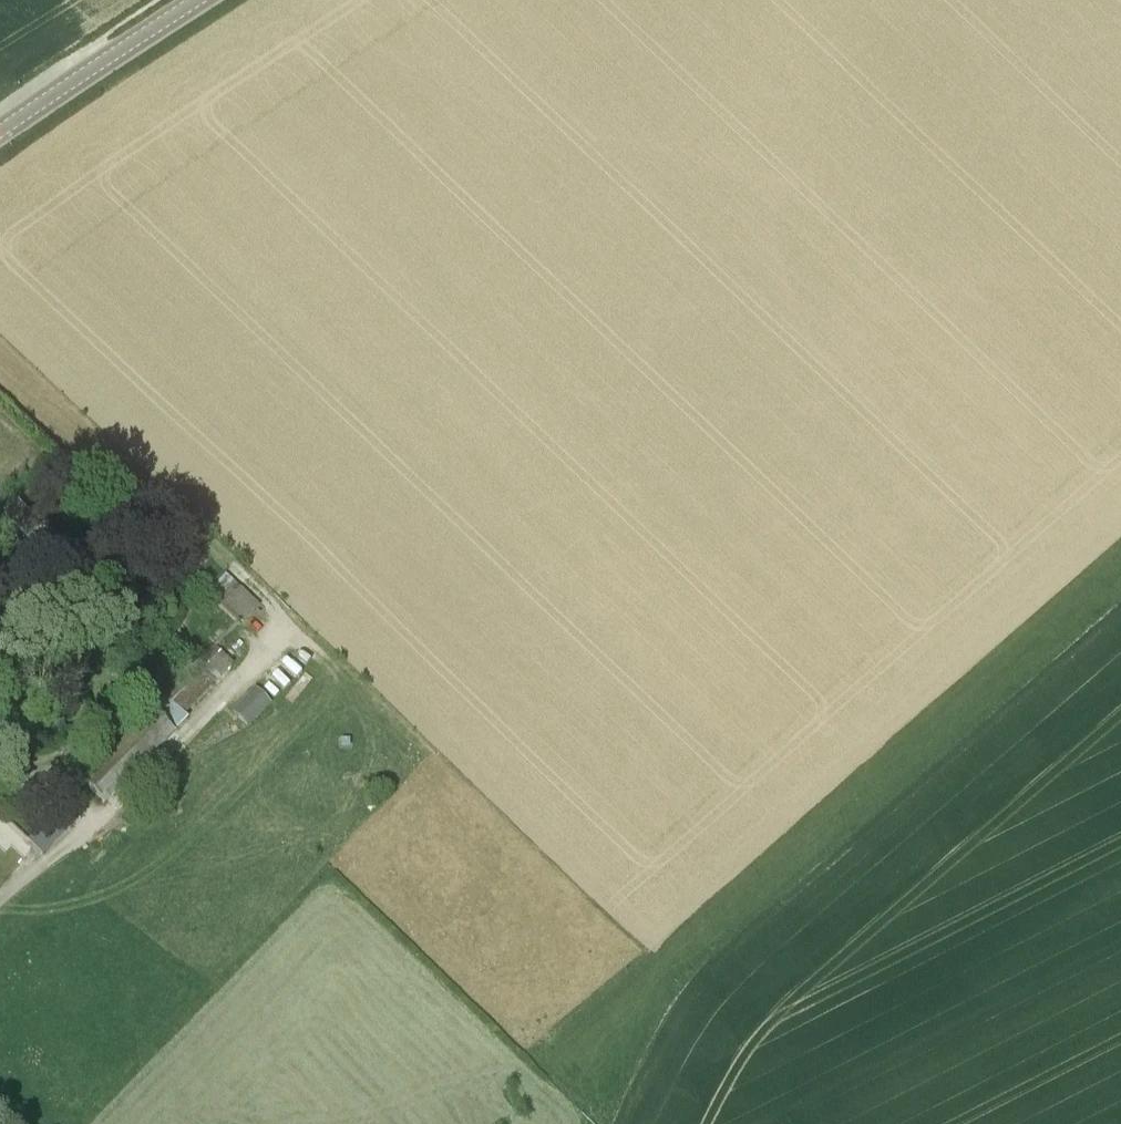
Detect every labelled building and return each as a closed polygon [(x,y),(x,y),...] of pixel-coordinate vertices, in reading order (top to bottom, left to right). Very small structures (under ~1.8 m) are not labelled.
[(229,572),(210,593),(245,624),(264,603),(229,572)] [(233,666),(219,653),(212,647),(150,712),(149,711),(80,784),(105,807),(175,733),(171,730),(233,666)] [(255,687),(231,712),(247,728),(272,702),(255,687)]
